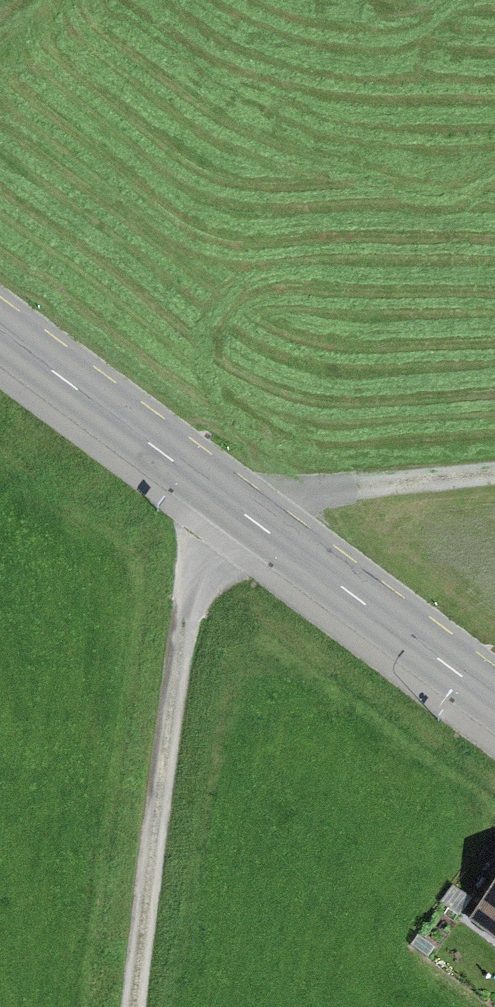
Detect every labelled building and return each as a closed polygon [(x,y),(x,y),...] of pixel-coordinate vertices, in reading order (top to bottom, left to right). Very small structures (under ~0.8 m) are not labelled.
[(461,929),(494,955),(494,884),(461,929)]
